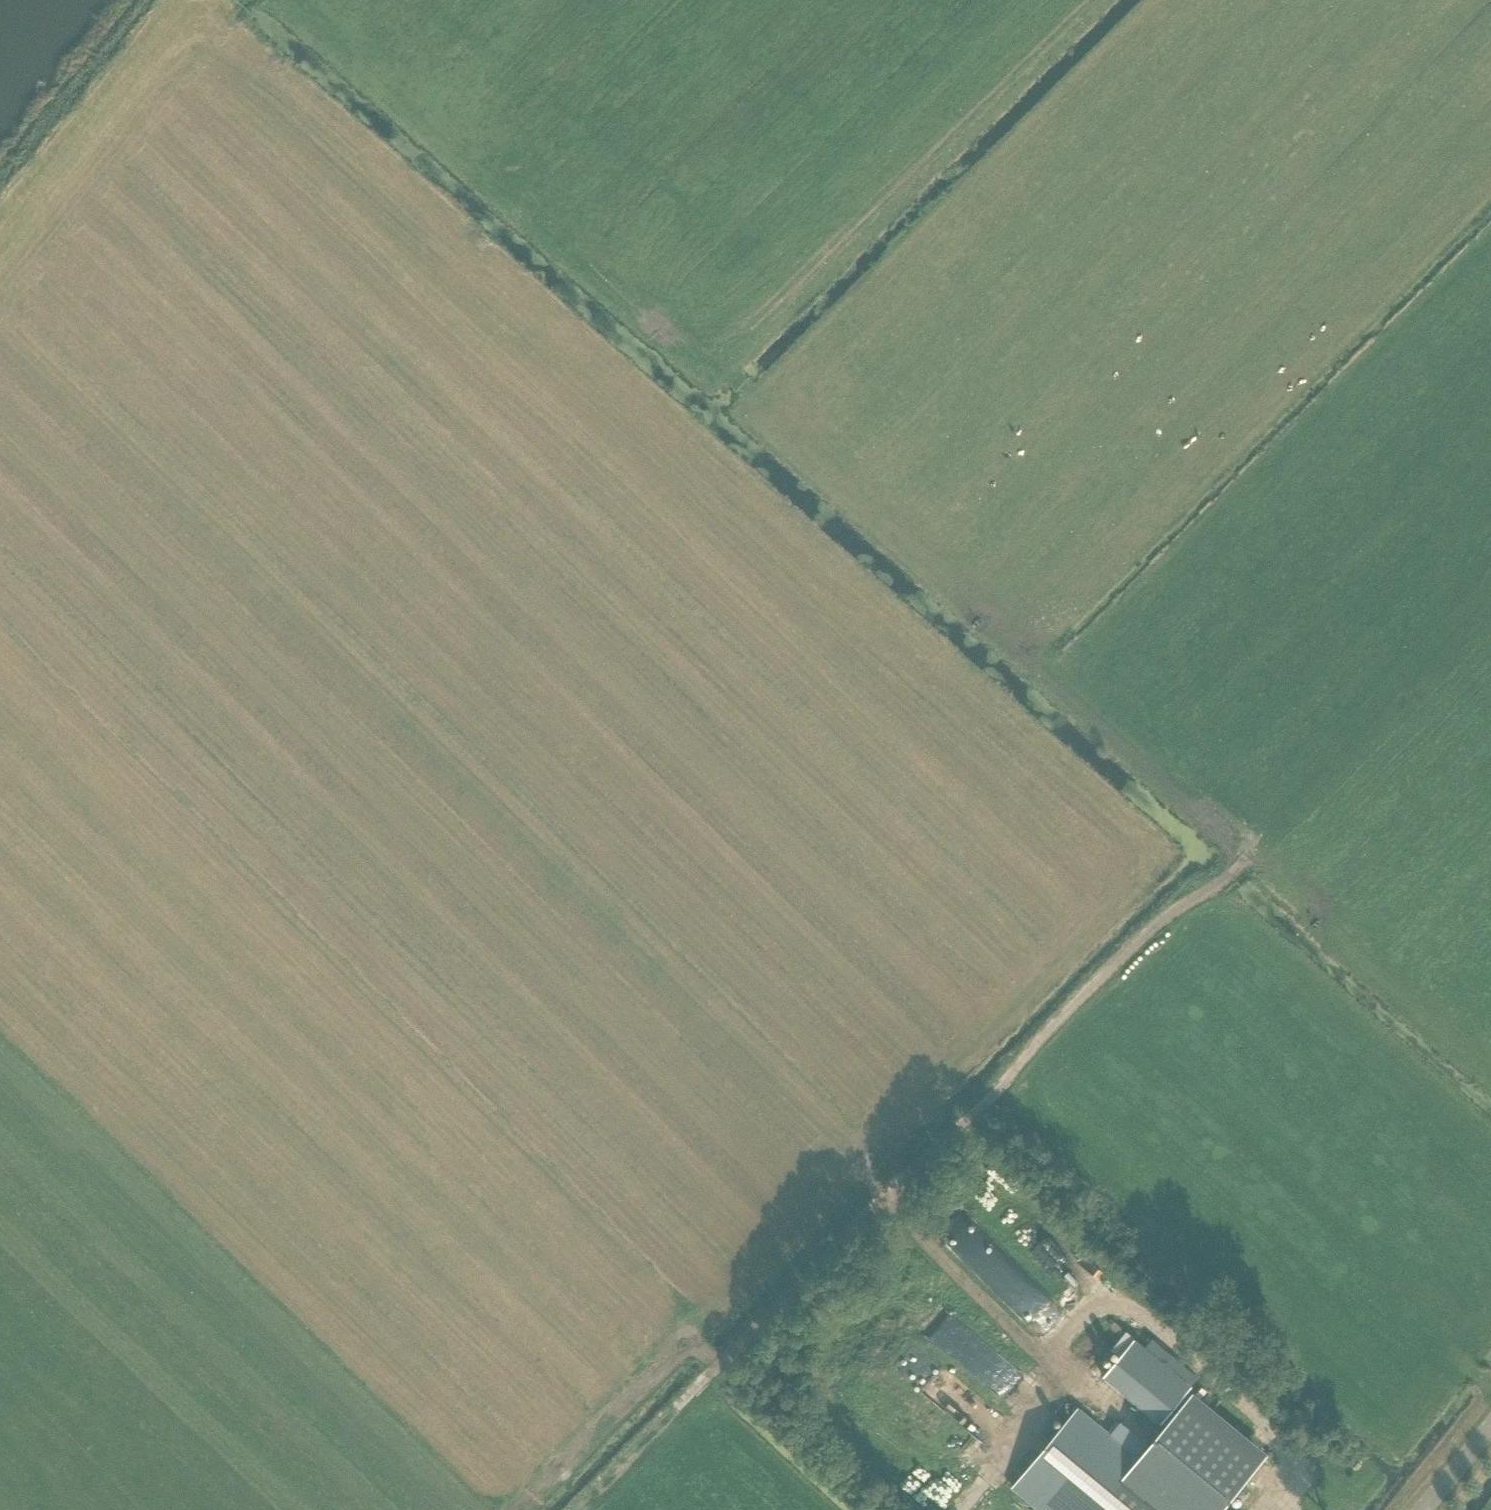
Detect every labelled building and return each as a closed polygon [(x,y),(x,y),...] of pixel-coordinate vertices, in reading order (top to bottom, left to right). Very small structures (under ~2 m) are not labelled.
[(1103,1377),(1159,1423),(1190,1386),(1134,1340),(1103,1377)] [(1078,1408),(1013,1487),(1040,1509),(1218,1509),(1261,1458),(1188,1398),(1139,1458),(1078,1408)]
